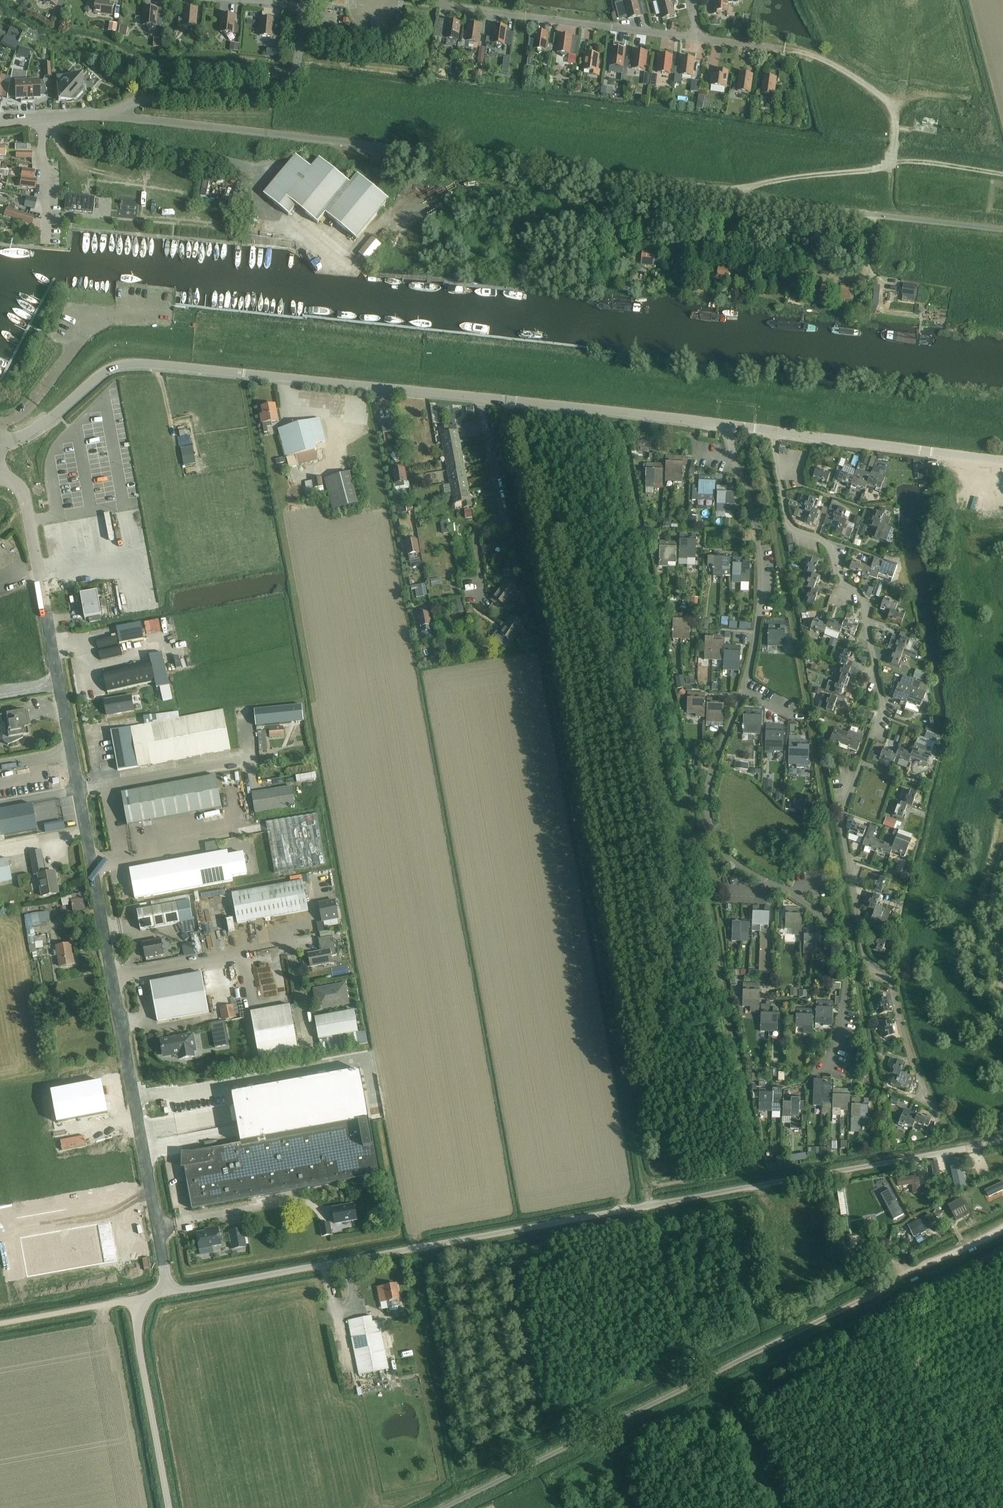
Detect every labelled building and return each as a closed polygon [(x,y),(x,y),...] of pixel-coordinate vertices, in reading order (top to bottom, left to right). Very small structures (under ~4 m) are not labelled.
[(94,13),(112,16),(114,4),(104,2),(104,0),(97,0),(96,4),(92,7),(95,11),(94,13)] [(617,10),(619,19),(628,17),(628,19),(641,16),(638,6),(643,5),(642,0),(627,0),(627,1),(624,2),(626,8),(617,10)] [(662,19),(675,16),(672,5),(677,4),(676,0),(661,0),(661,1),(658,1),(662,19)] [(711,14),(719,14),(720,11),(727,12),(728,4),(730,4),(737,5),(738,0),(715,0),(715,9),(711,8),(711,14)] [(145,8),(143,26),(146,26),(149,30),(153,27),(156,27),(161,27),(162,20),(157,20),(158,9),(145,8)] [(185,8),(184,19),(179,18),(178,25),(183,26),(196,27),(198,9),(185,8)] [(54,13),(51,21),(57,23),(60,15),(54,13)] [(222,15),(221,33),(224,33),(227,37),(231,34),(233,34),(238,34),(239,27),(234,27),(235,16),(222,15)] [(261,18),(260,36),(263,36),(270,37),(273,37),(279,38),(279,29),(273,28),(274,19),(261,18)] [(435,30),(434,37),(437,38),(440,38),(458,41),(460,23),(448,21),(446,32),(441,31),(437,30),(435,30)] [(110,23),(109,31),(117,32),(118,24),(110,23)] [(479,43),(481,25),(468,24),(466,41),(479,43)] [(120,26),(119,34),(126,36),(128,27),(120,26)] [(487,37),(486,43),(492,44),(495,44),(498,48),(502,45),(505,45),(511,46),(513,33),(507,32),(507,27),(495,26),(493,38),(487,37)] [(549,33),(536,31),(534,49),(536,49),(539,54),(544,50),(551,51),(552,44),(547,43),(549,33)] [(572,36),(560,34),(557,52),(560,53),(563,57),(567,54),(570,54),(572,36)] [(5,35),(2,40),(16,48),(19,43),(5,35)] [(231,44),(230,51),(238,52),(238,44),(231,44)] [(19,47),(16,54),(27,58),(30,51),(19,47)] [(610,66),(609,73),(621,75),(620,81),(625,82),(627,68),(628,68),(629,61),(624,60),(625,50),(612,48),(610,66)] [(633,61),(629,61),(628,68),(645,70),(647,52),(635,51),(633,61)] [(600,76),(600,70),(597,70),(599,55),(586,53),(584,70),(591,71),(591,74),(600,76)] [(570,55),(568,63),(576,64),(577,56),(570,55)] [(658,73),(675,75),(676,67),(671,67),(672,56),(660,55),(658,73)] [(680,68),(676,67),(675,75),(678,75),(692,77),(694,59),(682,57),(680,68)] [(20,103),(27,103),(26,82),(26,77),(27,73),(12,70),(6,98),(7,98),(15,98),(15,100),(21,100),(21,102),(20,102),(20,103)] [(726,88),(728,72),(718,70),(717,75),(712,75),(710,86),(726,88)] [(750,93),(752,75),(740,73),(738,91),(750,93)] [(65,77),(57,77),(57,85),(58,101),(74,101),(74,96),(77,93),(82,92),(81,76),(65,77)] [(774,96),(776,78),(764,77),(761,94),(774,96)] [(26,82),(27,103),(34,102),(34,99),(39,99),(39,96),(47,96),(47,97),(48,97),(43,80),(43,81),(26,82)] [(602,87),(601,95),(611,97),(612,89),(602,87)] [(350,184),(345,180),(319,159),(311,168),(296,156),(264,195),(288,215),(296,206),(317,224),(325,214),(356,240),(389,201),(358,175),(350,184)] [(22,169),(21,177),(34,179),(35,171),(22,169)] [(36,189),(36,187),(37,179),(34,179),(21,177),(19,187),(36,189)] [(69,194),(68,210),(93,213),(94,197),(69,194)] [(36,198),(26,196),(23,206),(33,208),(36,198)] [(3,215),(13,218),(15,212),(5,208),(3,215)] [(15,212),(13,218),(31,224),(33,217),(15,212)] [(372,238),(359,253),(368,261),(381,245),(372,238)] [(643,251),(642,258),(655,259),(655,253),(656,252),(643,251)] [(717,275),(730,276),(731,268),(718,266),(717,275)] [(797,284),(810,286),(811,277),(798,276),(797,284)] [(904,285),(903,293),(915,294),(916,286),(904,285)] [(840,299),(849,300),(850,291),(841,290),(840,299)] [(727,315),(691,311),(690,319),(726,322),(727,315)] [(834,327),(831,328),(830,331),(834,334),(860,336),(861,333),(860,330),(834,327)] [(268,433),(267,427),(272,426),(271,422),(277,421),(275,406),(263,408),(264,415),(261,416),(262,424),(263,424),(264,434),(268,433)] [(311,421),(278,429),(286,458),(287,458),(289,468),(299,465),(317,460),(315,450),(316,450),(315,444),(317,444),(326,441),(320,419),(311,421)] [(440,428),(443,444),(459,442),(457,431),(449,432),(448,427),(440,428)] [(443,444),(445,454),(461,451),(459,442),(443,444)] [(193,447),(181,449),(184,467),(196,465),(193,447)] [(445,454),(448,468),(455,467),(463,465),(461,451),(445,454)] [(666,476),(665,482),(674,482),(674,476),(674,462),(675,458),(671,458),(667,458),(666,476)] [(674,462),(674,476),(674,482),(681,482),(682,477),(682,459),(678,458),(675,458),(674,462)] [(643,465),(643,474),(646,474),(646,483),(645,488),(646,488),(646,493),(654,494),(654,488),(654,483),(655,469),(655,465),(651,464),(647,464),(647,465),(643,465)] [(403,482),(406,482),(404,469),(403,469),(403,465),(392,467),(393,471),(395,484),(395,483),(396,487),(404,486),(403,482)] [(455,467),(456,470),(457,473),(465,472),(463,465),(455,467)] [(655,469),(654,483),(654,488),(655,488),(655,485),(662,485),(662,484),(663,466),(663,465),(655,465),(655,469)] [(827,483),(830,474),(816,469),(813,478),(827,483)] [(854,477),(851,486),(865,491),(866,486),(870,474),(856,469),(854,477)] [(448,471),(451,484),(466,482),(465,472),(457,473),(456,470),(448,471)] [(918,470),(918,480),(926,480),(926,470),(918,470)] [(837,481),(851,486),(854,477),(840,472),(837,481)] [(866,486),(880,491),(885,477),(871,472),(870,474),(866,486)] [(333,511),(358,504),(350,473),(324,479),(333,511)] [(313,480),(305,481),(307,494),(324,492),(323,477),(313,478),(313,480)] [(693,486),(692,501),(706,501),(707,495),(707,482),(707,478),(703,478),(699,478),(699,486),(693,486)] [(706,501),(714,501),(714,495),(715,478),(710,478),(707,478),(707,482),(707,495),(706,501)] [(451,484),(452,494),(468,491),(466,482),(451,484)] [(718,488),(717,506),(725,506),(726,492),(726,488),(722,488),(718,488)] [(725,506),(725,512),(733,512),(733,506),(734,488),(729,488),(726,488),(726,492),(725,506)] [(454,503),(462,502),(470,500),(468,491),(452,494),(454,503)] [(797,509),(810,514),(812,510),(816,501),(802,496),(797,509)] [(830,506),(826,520),(828,521),(830,522),(831,522),(832,522),(839,525),(840,520),(841,520),(844,511),(835,508),(830,506)] [(821,513),(812,510),(810,514),(807,524),(816,527),(821,513)] [(874,513),(869,527),(878,530),(880,525),(887,528),(890,518),(883,516),(877,514),(874,513)] [(839,525),(835,534),(844,537),(849,539),(854,525),(849,523),(841,520),(840,520),(839,525)] [(894,530),(880,525),(878,530),(874,539),(889,544),(894,530)] [(679,553),(679,559),(688,559),(688,554),(688,540),(688,536),(684,536),(680,536),(679,553)] [(688,554),(688,559),(695,560),(695,554),(696,536),(691,536),(691,540),(688,540),(688,554)] [(418,553),(416,540),(406,542),(408,555),(409,561),(419,560),(418,553)] [(660,561),(660,567),(668,567),(668,561),(668,547),(669,543),(665,543),(660,543),(660,561)] [(668,547),(668,561),(676,561),(676,544),(672,544),(669,543),(668,547)] [(489,544),(482,546),(483,553),(491,552),(489,544)] [(713,576),(722,577),(723,557),(719,556),(719,553),(714,553),(714,559),(708,559),(708,568),(712,568),(712,570),(714,570),(713,576)] [(723,557),(722,577),(730,577),(730,557),(723,557)] [(733,559),(733,577),(732,582),(740,583),(741,563),(741,560),(738,560),(733,559)] [(804,573),(809,574),(813,576),(813,575),(818,562),(809,559),(804,573)] [(881,566),(879,571),(880,571),(878,575),(892,580),(895,571),(897,565),(883,559),(881,566)] [(741,563),(740,583),(748,583),(749,560),(745,560),(744,564),(741,563)] [(852,561),(849,570),(857,573),(856,575),(862,577),(863,575),(866,566),(852,561)] [(866,566),(863,575),(877,580),(878,575),(880,571),(879,571),(866,566)] [(505,582),(499,590),(511,599),(517,591),(520,593),(521,592),(520,586),(515,582),(512,568),(503,570),(504,577),(505,577),(506,583),(505,582)] [(804,588),(809,590),(809,589),(813,591),(813,590),(816,583),(818,584),(820,578),(818,577),(813,575),(813,576),(809,574),(804,588)] [(425,584),(411,587),(412,593),(415,593),(416,598),(427,596),(425,584)] [(864,588),(863,592),(866,593),(865,596),(870,598),(872,591),(864,588)] [(818,592),(813,590),(813,591),(809,589),(809,590),(804,603),(813,606),(818,592)] [(506,607),(511,599),(499,590),(491,601),(499,607),(501,604),(506,607)] [(98,591),(81,594),(85,618),(102,615),(98,591)] [(880,608),(890,611),(895,612),(898,603),(884,599),(880,608)] [(461,600),(452,601),(454,612),(463,610),(461,600)] [(471,605),(465,607),(467,614),(473,612),(471,605)] [(418,617),(417,619),(418,625),(420,626),(420,628),(421,628),(421,632),(431,631),(430,626),(431,626),(429,613),(428,610),(417,611),(418,615),(418,617)] [(904,615),(895,612),(890,611),(887,620),(901,624),(904,615)] [(512,618),(506,626),(518,634),(527,622),(516,615),(513,619),(512,618)] [(673,633),(681,634),(682,616),(674,615),(674,619),(673,633)] [(681,634),(681,639),(689,640),(689,634),(690,616),(686,616),(682,616),(681,634)] [(824,634),(826,630),(826,629),(827,625),(813,620),(810,629),(824,634)] [(826,629),(826,630),(840,634),(841,630),(843,625),(842,625),(829,620),(827,625),(826,629)] [(843,625),(841,630),(855,634),(858,626),(844,621),(842,625),(843,625)] [(120,644),(144,640),(141,623),(117,628),(118,634),(96,639),(100,660),(122,656),(120,644)] [(767,644),(776,645),(776,627),(768,627),(767,644)] [(776,627),(776,645),(784,645),(785,627),(776,627)] [(893,635),(888,648),(893,650),(902,654),(902,653),(909,656),(911,653),(904,650),(906,644),(908,645),(910,641),(907,640),(898,637),(893,635)] [(704,654),(704,660),(713,660),(714,640),(714,637),(710,637),(705,637),(704,654)] [(714,640),(713,660),(720,660),(721,655),(721,637),(717,637),(714,637),(714,640)] [(723,665),(723,670),(731,671),(732,665),(732,646),(724,646),(724,650),(723,665)] [(732,665),(731,671),(739,671),(740,665),(740,650),(740,647),(732,646),(732,665)] [(842,650),(837,664),(842,666),(846,667),(849,659),(851,660),(853,654),(851,653),(842,650)] [(893,650),(889,664),(897,667),(900,668),(901,664),(899,663),(902,654),(893,650)] [(151,661),(103,672),(107,690),(108,693),(122,690),(155,683),(157,689),(161,688),(161,690),(163,701),(172,699),(170,690),(162,652),(149,655),(151,661)] [(842,666),(837,679),(846,682),(849,673),(856,676),(858,671),(851,669),(851,668),(846,667),(842,666)] [(915,671),(913,678),(918,679),(923,681),(925,674),(920,672),(915,671)] [(693,676),(686,677),(688,685),(694,684),(693,676)] [(896,690),(893,699),(901,701),(900,704),(906,706),(907,704),(912,690),(915,680),(904,676),(901,684),(898,683),(896,690)] [(841,696),(846,682),(837,679),(832,693),(841,696)] [(906,706),(905,708),(918,713),(920,709),(923,700),(926,693),(918,690),(921,682),(915,680),(912,690),(907,704),(906,706)] [(682,690),(677,695),(681,698),(686,693),(682,690)] [(688,694),(688,712),(696,712),(697,698),(697,694),(693,694),(688,694)] [(696,712),(696,718),(704,718),(705,694),(700,694),(697,694),(697,698),(696,712)] [(823,694),(818,708),(832,713),(836,703),(842,705),(845,699),(838,696),(837,698),(823,694)] [(131,696),(114,699),(104,701),(107,716),(134,711),(131,696)] [(707,722),(714,723),(715,703),(712,702),(712,698),(708,698),(707,722)] [(715,703),(714,723),(723,723),(724,698),(719,698),(719,703),(715,703)] [(302,705),(255,710),(256,727),(303,722),(302,705)] [(7,732),(5,734),(3,735),(2,737),(2,740),(3,742),(5,743),(7,744),(7,745),(23,738),(22,735),(29,734),(26,721),(29,721),(27,711),(29,710),(29,709),(0,715),(0,717),(1,724),(5,723),(7,732)] [(223,710),(180,718),(178,712),(145,717),(147,724),(111,731),(118,771),(230,750),(223,710)] [(744,711),(743,734),(752,734),(752,715),(753,712),(749,711),(744,711)] [(841,711),(839,716),(846,719),(848,713),(841,711)] [(752,715),(752,734),(760,735),(761,712),(757,712),(753,712),(752,715)] [(766,745),(766,749),(774,749),(774,752),(774,749),(774,745),(775,731),(775,727),(772,727),(767,727),(766,745)] [(774,745),(774,749),(782,750),(782,746),(783,728),(778,728),(775,727),(775,731),(774,745)] [(830,742),(840,746),(838,750),(842,751),(848,734),(835,729),(830,742)] [(258,732),(260,751),(268,750),(266,731),(258,732)] [(848,734),(842,751),(846,753),(847,748),(857,752),(863,736),(849,731),(848,734)] [(927,732),(924,740),(935,744),(937,739),(939,740),(941,741),(942,737),(939,736),(927,732)] [(789,761),(789,765),(797,765),(798,743),(794,743),(790,743),(789,761)] [(797,765),(797,768),(809,768),(810,743),(798,743),(797,765)] [(910,759),(911,759),(920,762),(919,765),(920,767),(924,768),(926,767),(927,765),(932,750),(915,744),(912,754),(910,759)] [(894,763),(896,758),(897,754),(883,749),(880,758),(894,763)] [(897,754),(896,758),(909,763),(911,759),(910,759),(912,754),(898,750),(897,754)] [(872,752),(868,760),(875,763),(878,757),(874,755),(875,753),(872,752)] [(262,765),(274,762),(273,756),(260,759),(262,765)] [(222,807),(216,775),(121,793),(127,825),(128,825),(222,807)] [(764,782),(764,789),(773,796),(773,789),(773,783),(764,782)] [(256,813),(295,807),(291,787),(253,793),(256,813)] [(908,790),(903,804),(907,806),(912,808),(917,794),(908,790)] [(794,802),(794,811),(805,811),(806,802),(794,802)] [(898,803),(893,816),(902,819),(904,820),(906,816),(904,815),(907,806),(903,804),(898,802),(898,803)] [(0,810),(0,834),(0,836),(35,830),(34,822),(30,804),(0,810)] [(267,822),(275,873),(326,865),(318,814),(267,822)] [(863,837),(866,828),(852,823),(849,832),(863,837)] [(893,847),(892,851),(901,855),(900,857),(904,858),(911,839),(898,834),(897,836),(893,847)] [(863,846),(876,851),(880,842),(866,837),(863,846)] [(187,859),(192,889),(233,881),(232,877),(247,874),(243,853),(229,856),(228,851),(219,853),(217,842),(205,844),(207,855),(187,859)] [(880,842),(876,851),(890,856),(892,851),(893,847),(880,842)] [(42,897),(59,894),(55,872),(45,873),(41,851),(30,853),(34,875),(38,875),(42,897)] [(11,880),(7,859),(0,860),(0,883),(11,880)] [(135,899),(192,889),(187,859),(136,868),(130,869),(135,899)] [(883,890),(886,880),(877,877),(872,891),(881,894),(883,890)] [(286,884),(232,894),(238,923),(291,914),(308,910),(303,881),(286,884)] [(883,890),(881,894),(892,898),(893,894),(883,890)] [(866,908),(874,911),(875,911),(876,907),(880,897),(871,894),(866,908)] [(177,903),(189,901),(188,896),(151,902),(152,908),(177,903)] [(71,901),(73,913),(85,910),(83,898),(71,901)] [(189,901),(137,911),(141,930),(193,921),(189,901)] [(335,901),(319,904),(322,922),(339,919),(335,901)] [(752,926),(752,931),(760,931),(760,926),(761,926),(761,911),(758,911),(758,907),(753,906),(753,907),(752,926)] [(761,911),(761,926),(769,926),(769,911),(769,907),(765,907),(765,911),(761,911)] [(871,920),(880,924),(886,926),(891,912),(885,910),(876,907),(875,911),(874,911),(871,920)] [(785,920),(785,929),(793,929),(794,929),(794,913),(791,913),(791,909),(786,908),(786,913),(785,920)] [(793,929),(793,936),(801,936),(801,929),(802,913),(802,909),(797,909),(797,913),(794,913),(794,929),(793,929)] [(25,916),(30,953),(37,952),(36,949),(44,948),(43,945),(43,944),(47,943),(46,935),(41,936),(40,931),(34,932),(32,915),(25,916)] [(733,917),(732,935),(732,941),(741,942),(741,936),(741,921),(737,921),(737,917),(733,917)] [(741,936),(749,936),(749,921),(741,921),(741,936)] [(804,954),(812,954),(813,934),(809,934),(809,930),(804,930),(804,954)] [(813,934),(812,954),(820,955),(820,949),(820,930),(816,930),(815,934),(813,934)] [(187,934),(182,937),(185,942),(190,938),(187,934)] [(322,951),(308,954),(311,967),(332,963),(331,956),(337,955),(336,953),(333,936),(319,939),(322,951)] [(881,953),(887,940),(878,936),(872,950),(881,953)] [(143,943),(146,958),(164,955),(161,940),(143,943)] [(72,951),(73,950),(72,944),(56,947),(60,967),(74,965),(72,951)] [(192,946),(183,948),(185,957),(194,955),(192,946)] [(158,1022),(209,1013),(202,973),(151,983),(158,1022)] [(743,1003),(743,1007),(751,1007),(751,1004),(751,989),(752,982),(744,982),(743,989),(743,1003)] [(750,1009),(750,1012),(759,1012),(758,1016),(761,1017),(761,1008),(762,1005),(759,1005),(760,990),(760,982),(752,982),(751,989),(751,1004),(751,1007),(750,1009)] [(315,990),(317,1001),(318,1009),(348,1003),(344,985),(315,990)] [(791,989),(790,996),(798,997),(798,989),(791,989)] [(881,1014),(890,1013),(887,998),(878,1000),(881,1014)] [(816,1021),(824,1021),(824,1007),(821,1006),(821,1002),(816,1002),(816,1021)] [(761,1027),(761,1031),(769,1031),(769,1027),(770,1012),(770,1004),(762,1003),(762,1005),(761,1008),(761,1017),(761,1027)] [(824,1007),(824,1021),(824,1027),(832,1027),(833,1003),(828,1003),(828,1007),(824,1007)] [(290,1005),(251,1012),(259,1057),(298,1050),(290,1005)] [(233,1006),(221,1008),(223,1019),(235,1017),(233,1006)] [(796,1028),(804,1028),(805,1013),(801,1013),(801,1009),(797,1009),(796,1028)] [(358,1032),(354,1010),(316,1018),(319,1039),(358,1032)] [(805,1013),(804,1028),(804,1034),(812,1035),(812,1028),(812,1010),(808,1010),(808,1013),(805,1013)] [(769,1027),(769,1031),(777,1031),(777,1027),(778,1013),(770,1012),(769,1027)] [(225,1021),(211,1024),(213,1039),(227,1037),(225,1021)] [(885,1038),(894,1036),(892,1021),(882,1023),(885,1038)] [(358,1032),(319,1039),(321,1052),(360,1045),(358,1032)] [(193,1035),(179,1037),(178,1037),(178,1038),(178,1039),(172,1040),(171,1040),(171,1039),(170,1039),(162,1040),(161,1037),(163,1051),(164,1053),(165,1054),(167,1055),(170,1055),(179,1054),(180,1056),(181,1057),(183,1058),(186,1058),(194,1057),(193,1051),(195,1051),(193,1035)] [(889,1074),(898,1077),(900,1073),(903,1063),(894,1060),(889,1074)] [(182,1152),(182,1168),(185,1168),(187,1181),(189,1190),(190,1197),(192,1210),(299,1190),(379,1175),(369,1120),(360,1070),(232,1094),(241,1144),(194,1153),(182,1152)] [(788,1071),(786,1078),(794,1080),(795,1073),(788,1071)] [(892,1079),(890,1085),(894,1086),(903,1089),(909,1092),(914,1078),(908,1076),(900,1073),(898,1077),(896,1080),(892,1079)] [(814,1099),(814,1105),(822,1105),(822,1102),(822,1099),(822,1084),(823,1078),(815,1077),(815,1079),(815,1081),(814,1099)] [(822,1099),(822,1102),(830,1102),(830,1100),(831,1082),(831,1078),(823,1078),(822,1084),(822,1099)] [(102,1084),(51,1093),(57,1125),(107,1116),(102,1084)] [(773,1092),(772,1106),(772,1110),(780,1111),(780,1107),(781,1088),(773,1088),(773,1092)] [(759,1106),(764,1106),(764,1110),(772,1110),(772,1106),(773,1092),(765,1092),(765,1090),(760,1090),(760,1099),(759,1106)] [(834,1094),(833,1109),(832,1115),(841,1116),(841,1109),(842,1094),(834,1094)] [(842,1094),(841,1109),(849,1109),(850,1094),(842,1094)] [(891,1097),(889,1103),(895,1106),(898,1100),(891,1097)] [(784,1098),(783,1115),(783,1117),(790,1118),(791,1118),(791,1099),(784,1098)] [(791,1118),(790,1118),(790,1129),(799,1129),(799,1116),(800,1099),(791,1099),(791,1118)] [(853,1100),(852,1124),(851,1132),(859,1132),(860,1124),(861,1104),(857,1104),(857,1100),(853,1100)] [(861,1104),(860,1124),(868,1125),(869,1100),(864,1100),(864,1104),(861,1104)] [(913,1128),(914,1123),(916,1119),(915,1119),(917,1115),(903,1110),(899,1123),(913,1128)] [(914,1123),(928,1128),(931,1118),(917,1113),(917,1115),(915,1119),(916,1119),(914,1123)] [(797,1154),(789,1156),(790,1162),(799,1161),(797,1154)] [(949,1162),(954,1191),(965,1189),(961,1160),(949,1162)] [(933,1182),(940,1181),(937,1164),(930,1165),(933,1182)] [(897,1179),(898,1187),(912,1185),(912,1190),(913,1194),(921,1193),(920,1190),(918,1176),(897,1179)] [(985,1190),(988,1197),(1002,1190),(1002,1182),(985,1190)] [(841,1187),(834,1188),(838,1213),(844,1212),(841,1187)] [(904,1212),(890,1187),(882,1192),(896,1216),(904,1212)] [(948,1205),(956,1221),(968,1214),(959,1199),(948,1205)] [(335,1225),(357,1221),(354,1205),(332,1209),(335,1225)] [(929,1227),(925,1216),(905,1226),(902,1235),(910,1230),(912,1235),(929,1227)] [(936,1223),(932,1228),(939,1233),(943,1228),(936,1223)] [(322,1237),(332,1235),(330,1224),(320,1226),(322,1237)] [(200,1250),(222,1246),(218,1228),(210,1229),(210,1231),(197,1234),(200,1250)] [(243,1228),(229,1231),(232,1250),(247,1247),(243,1228)] [(397,1285),(384,1287),(378,1288),(380,1303),(387,1302),(388,1309),(400,1307),(399,1300),(397,1285)] [(383,1345),(381,1333),(379,1321),(369,1324),(368,1318),(348,1321),(354,1351),(359,1375),(388,1369),(383,1345)]
